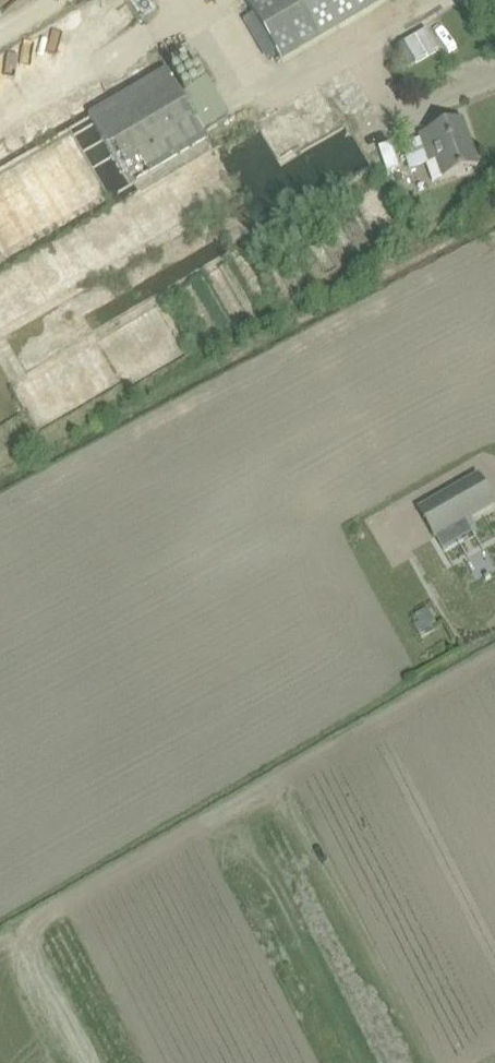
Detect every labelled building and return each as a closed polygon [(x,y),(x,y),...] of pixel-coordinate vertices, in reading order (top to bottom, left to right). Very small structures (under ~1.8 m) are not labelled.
[(140,18),(155,8),(150,0),(129,0),(140,18)] [(281,63),(389,0),(253,0),(247,4),(281,63)] [(403,38),(414,61),(437,50),(426,27),(403,38)] [(165,69),(89,115),(131,184),(207,138),(165,69)] [(431,163),(426,164),(433,182),(444,178),(444,179),(479,167),(462,119),(420,134),(431,163)] [(419,509),(435,537),(494,503),(478,475),(419,509)] [(424,608),(408,618),(418,634),(434,624),(424,608)]
